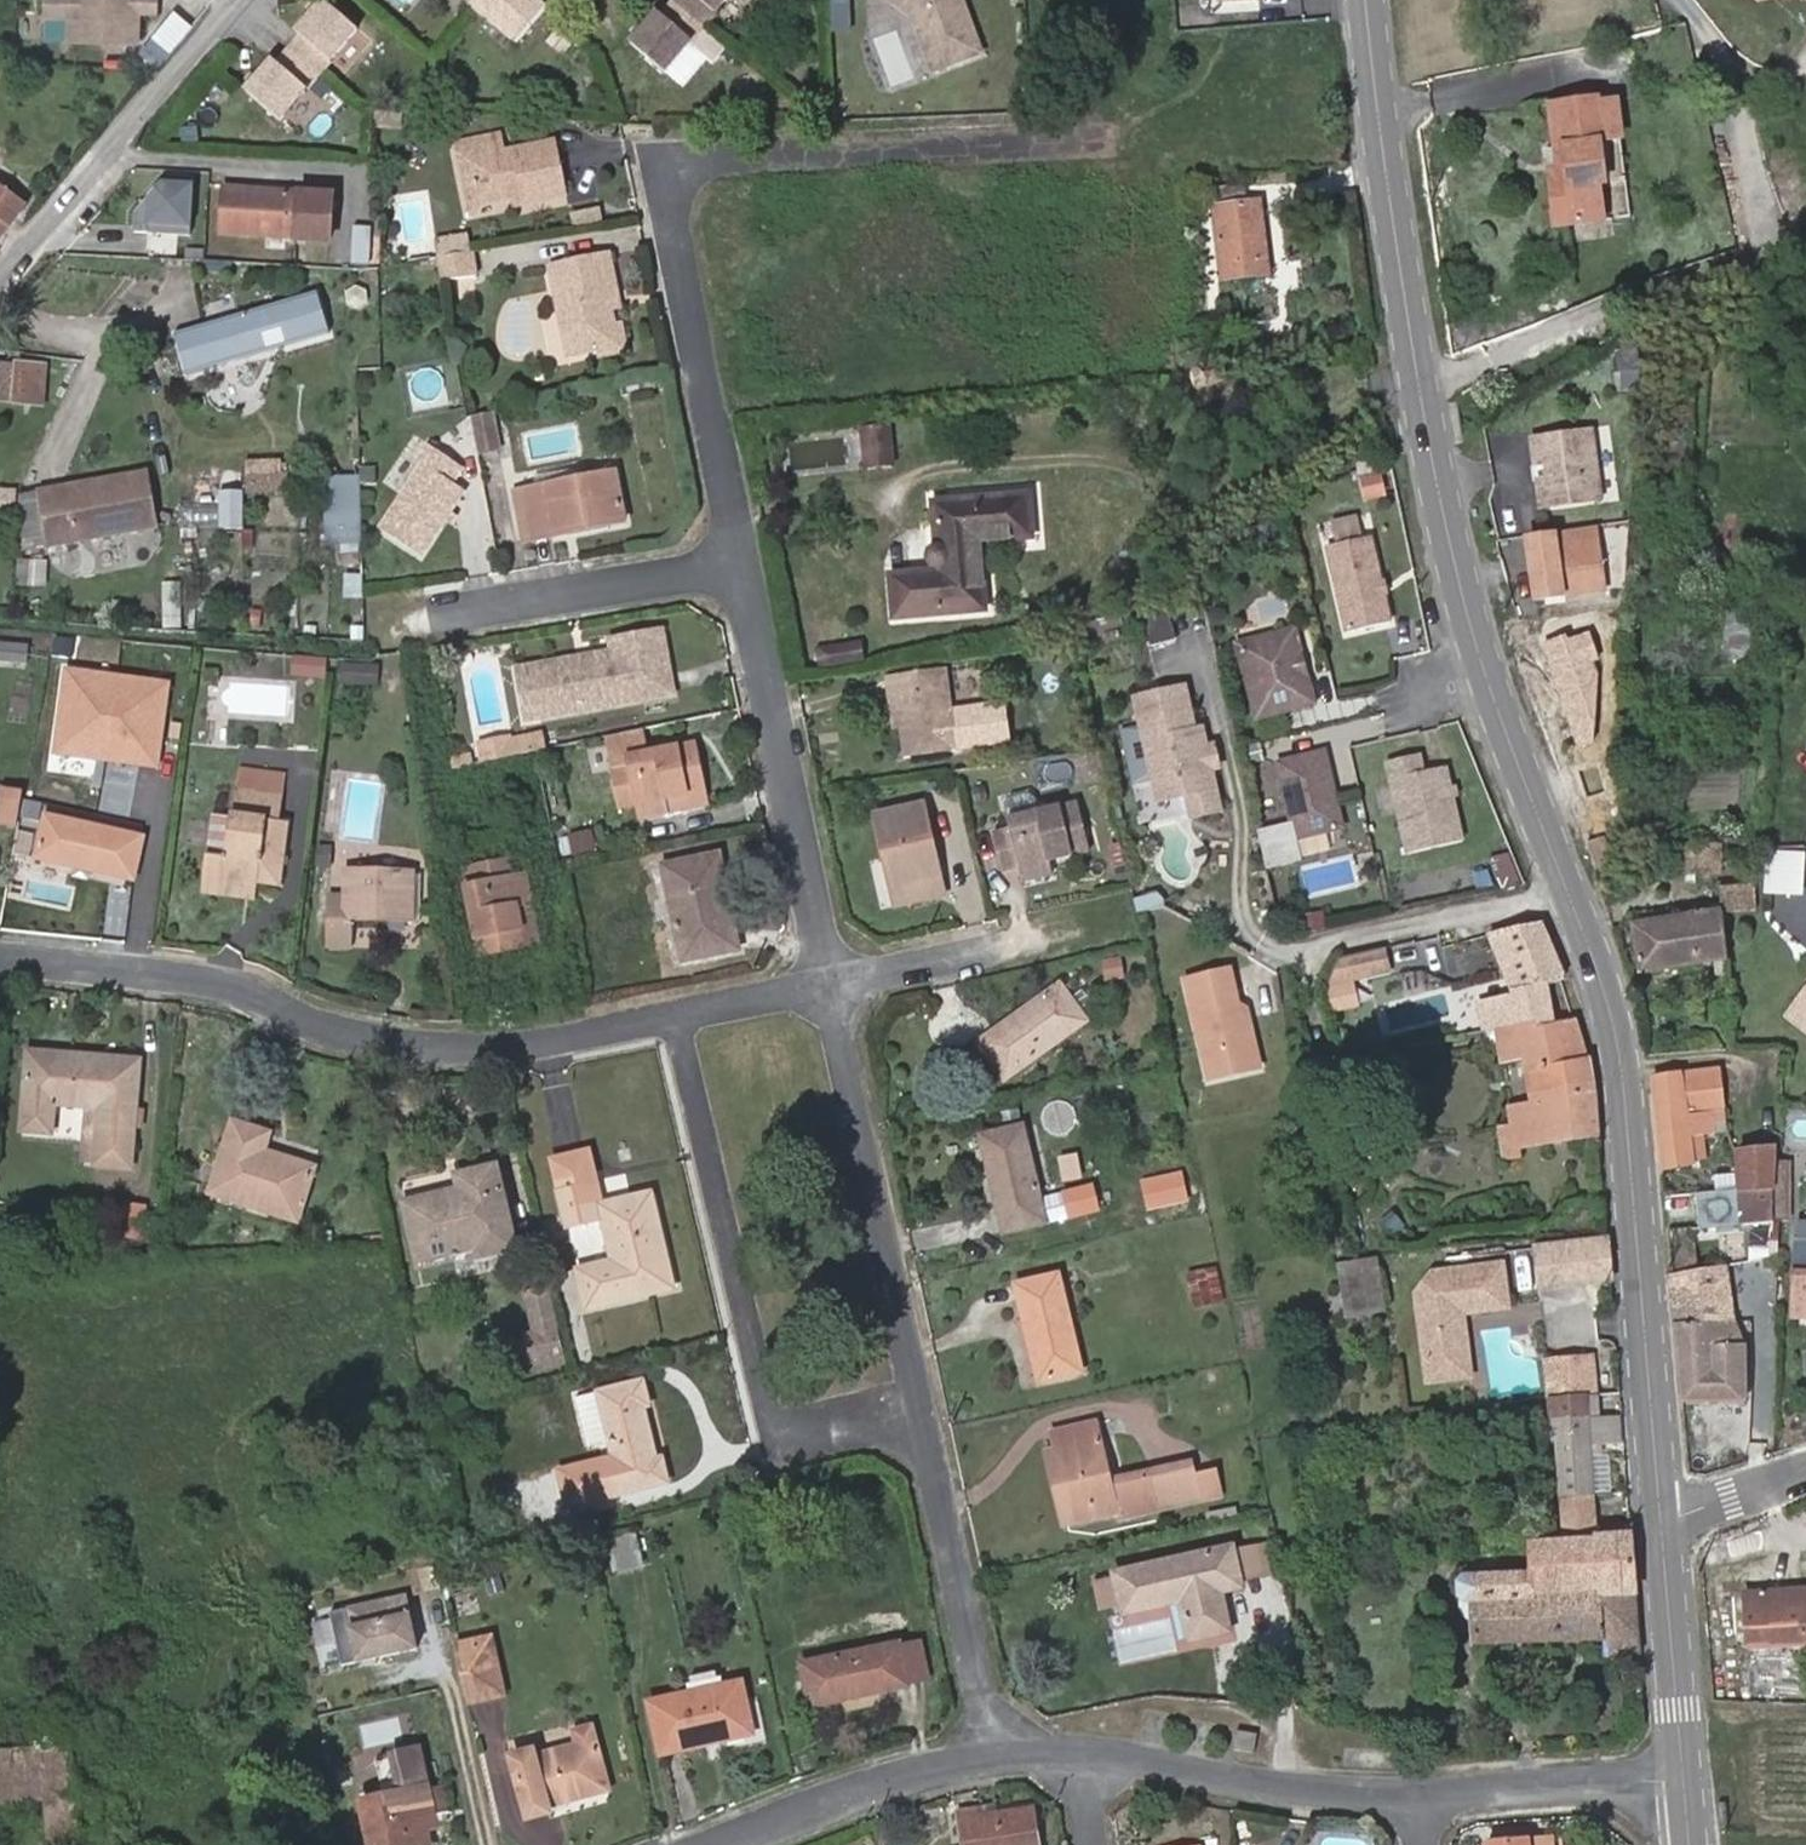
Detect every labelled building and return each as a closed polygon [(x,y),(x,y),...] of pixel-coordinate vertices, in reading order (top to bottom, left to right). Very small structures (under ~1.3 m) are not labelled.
[(47,14),(71,15),(70,39),(138,41),(139,10),(157,10),(157,0),(47,0),(47,14)] [(536,0),(466,0),(471,4),(516,42),(545,8),(536,0)] [(726,0),(675,0),(661,16),(657,13),(630,44),(665,73),(726,0)] [(912,15),(932,69),(978,52),(959,0),(896,0),(912,15)] [(245,91),(278,120),(356,31),(323,2),(296,33),(300,36),(288,50),(276,64),(272,60),(245,91)] [(696,41),(715,58),(728,44),(709,27),(696,41)] [(1544,102),(1545,109),(1591,96),(1544,102)] [(1563,154),(1554,155),(1562,229),(1609,223),(1605,189),(1611,188),(1606,149),(1610,149),(1609,143),(1605,108),(1605,103),(1558,108),(1563,154)] [(1605,108),(1609,143),(1626,141),(1623,106),(1605,108)] [(552,142),(500,151),(497,135),(456,143),(459,161),(466,159),(472,191),(491,202),(521,196),(522,203),(562,196),(552,142)] [(466,159),(459,161),(469,213),(522,203),(521,196),(491,202),(472,191),(466,159)] [(195,177),(169,175),(136,213),(135,231),(191,235),(195,177)] [(25,203),(0,186),(0,238),(25,203)] [(329,242),(332,193),(225,187),(223,232),(258,234),(257,250),(294,253),(295,240),(329,242)] [(1214,209),(1224,279),(1269,273),(1259,203),(1214,209)] [(455,238),(427,242),(429,259),(458,254),(455,238)] [(429,259),(425,259),(431,284),(467,279),(463,254),(458,254),(429,259)] [(602,314),(600,303),(609,302),(600,259),(541,270),(555,337),(605,328),(602,314)] [(313,291),(172,333),(184,374),(325,333),(313,291)] [(609,302),(600,303),(602,314),(611,312),(609,302)] [(605,328),(555,337),(559,360),(591,353),(606,331),(605,328)] [(592,363),(620,357),(614,330),(606,331),(591,353),(592,363)] [(43,400),(45,365),(0,362),(0,398),(43,400)] [(471,414),(478,450),(490,448),(484,412),(471,414)] [(464,416),(471,452),(478,450),(471,414),(464,416)] [(859,428),(864,470),(895,466),(890,424),(859,428)] [(1550,485),(1539,486),(1543,513),(1603,505),(1593,436),(1533,444),(1537,471),(1547,469),(1550,485)] [(423,444),(413,460),(417,463),(374,527),(414,554),(458,489),(446,481),(456,467),(423,444)] [(286,456),(250,456),(250,488),(286,487),(286,456)] [(1382,459),(1360,462),(1366,497),(1387,494),(1382,459)] [(1547,469),(1537,471),(1539,486),(1550,485),(1547,469)] [(45,545),(155,525),(145,472),(35,493),(45,545)] [(564,528),(604,520),(623,516),(614,473),(514,492),(522,536),(564,528)] [(322,546),(354,545),(352,477),(321,477),(322,546)] [(1034,537),(1030,494),(934,503),(938,546),(932,553),(931,558),(932,563),(935,567),(937,567),(938,571),(889,576),(893,619),(986,610),(985,602),(981,543),(1034,537)] [(1333,516),(1336,538),(1365,534),(1362,512),(1333,516)] [(604,520),(564,528),(565,535),(606,527),(604,520)] [(1593,531),(1524,541),(1533,601),(1561,597),(1558,572),(1597,567),(1593,531)] [(1332,544),(1349,629),(1393,620),(1374,534),(1332,544)] [(340,563),(354,563),(354,549),(340,549),(340,563)] [(1597,567),(1558,572),(1561,597),(1601,591),(1597,567)] [(1300,628),(1243,640),(1259,713),(1316,701),(1309,670),(1303,666),(1302,660),(1305,654),(1300,628)] [(529,668),(538,718),(673,692),(661,632),(611,641),(612,652),(529,668)] [(27,662),(28,644),(0,642),(0,659),(27,662)] [(345,679),(376,681),(377,666),(347,664),(345,679)] [(171,681),(63,667),(51,755),(160,770),(171,681)] [(906,757),(958,748),(944,667),(885,677),(888,697),(895,696),(901,728),(906,757)] [(517,670),(527,720),(538,718),(529,668),(517,670)] [(1185,685),(1137,696),(1156,779),(1184,773),(1188,791),(1194,815),(1221,808),(1212,767),(1220,765),(1215,744),(1207,746),(1203,727),(1191,730),(1188,716),(1192,715),(1185,685)] [(895,696),(888,697),(894,729),(901,728),(895,696)] [(667,797),(703,790),(693,743),(645,753),(640,728),(617,733),(623,764),(612,766),(621,805),(638,801),(642,816),(670,810),(667,797)] [(1552,732),(1556,743),(1564,740),(1561,729),(1552,732)] [(483,760),(519,753),(517,741),(511,738),(504,736),(479,740),(483,760)] [(1344,827),(1327,751),(1280,762),(1293,821),(1259,829),(1268,867),(1302,859),(1298,837),(1344,827)] [(1387,761),(1408,852),(1462,839),(1445,766),(1423,771),(1419,754),(1387,761)] [(202,883),(255,890),(256,881),(279,884),(288,823),(279,822),(283,795),(286,775),(238,768),(231,817),(212,814),(205,866),(202,883)] [(1184,773),(1156,779),(1160,798),(1188,791),(1184,773)] [(1190,809),(1187,796),(1159,801),(1155,779),(1146,780),(1152,815),(1190,809)] [(971,783),(975,800),(984,798),(981,781),(971,783)] [(21,808),(24,792),(3,788),(0,807),(0,820),(18,824),(21,808)] [(1009,820),(1011,829),(993,833),(1003,870),(1019,866),(1023,882),(1052,874),(1049,861),(1088,850),(1076,802),(1041,811),(1036,794),(1029,789),(1008,795),(1004,802),(1009,820)] [(667,797),(670,810),(707,803),(703,790),(667,797)] [(904,903),(943,895),(922,804),(875,815),(880,837),(892,890),(901,888),(904,903)] [(133,879),(144,836),(47,813),(37,856),(133,879)] [(589,830),(563,837),(567,856),(593,850),(589,830)] [(892,890),(880,837),(875,838),(891,906),(904,903),(901,888),(892,890)] [(320,845),(317,864),(329,866),(332,847),(320,845)] [(1720,874),(1720,847),(1682,846),(1682,874),(1720,874)] [(1780,854),(1783,894),(1805,892),(1805,859),(1805,853),(1780,854)] [(684,961),(739,948),(718,854),(664,866),(684,961)] [(519,906),(532,903),(526,874),(512,877),(508,857),(470,865),(474,884),(466,885),(482,956),(527,946),(519,906)] [(470,865),(463,867),(466,885),(474,884),(470,865)] [(348,918),(420,918),(421,918),(421,872),(346,871),(346,896),(330,896),(330,920),(329,945),(348,945),(348,918)] [(202,883),(201,893),(254,901),(255,890),(202,883)] [(1722,911),(1754,906),(1752,886),(1720,890),(1722,911)] [(541,943),(532,903),(519,906),(527,946),(541,943)] [(1323,911),(1301,917),(1305,934),(1327,928),(1323,911)] [(1729,986),(1729,963),(1725,963),(1719,911),(1633,923),(1639,975),(1711,965),(1713,988),(1729,986)] [(1513,1127),(1501,1130),(1505,1157),(1519,1154),(1518,1147),(1564,1141),(1578,1139),(1600,1136),(1597,1095),(1591,1061),(1585,1060),(1573,1021),(1554,1024),(1544,978),(1564,975),(1543,924),(1491,935),(1507,976),(1511,985),(1513,995),(1479,1001),(1484,1029),(1496,1026),(1502,1061),(1525,1057),(1532,1100),(1509,1104),(1513,1127)] [(1389,969),(1384,948),(1340,958),(1345,980),(1389,969)] [(1328,984),(1345,980),(1340,958),(1328,984)] [(1185,988),(1207,1086),(1258,1075),(1247,1026),(1239,1028),(1237,1018),(1228,978),(1185,988)] [(1081,1014),(1094,1005),(1082,989),(1070,998),(1060,984),(980,1045),(1005,1077),(1007,1080),(1086,1020),(1083,1017),(1081,1014)] [(1239,1028),(1247,1026),(1245,1017),(1237,1018),(1239,1028)] [(139,1127),(140,1110),(135,1109),(139,1058),(28,1050),(22,1130),(51,1133),(53,1104),(85,1107),(82,1137),(97,1138),(95,1164),(130,1167),(133,1126),(139,1127)] [(1666,1078),(1652,1080),(1653,1090),(1661,1173),(1692,1167),(1692,1162),(1701,1161),(1701,1158),(1698,1136),(1699,1136),(1715,1134),(1713,1125),(1725,1123),(1719,1077),(1719,1071),(1666,1078)] [(209,1194),(296,1221),(314,1168),(263,1152),(269,1133),(233,1122),(209,1194)] [(1004,1232),(1046,1222),(1022,1126),(981,1136),(1004,1232)] [(97,1138),(82,1137),(80,1163),(95,1164),(97,1138)] [(579,1269),(587,1308),(672,1289),(650,1194),(601,1205),(589,1150),(553,1158),(569,1228),(603,1220),(613,1261),(579,1269)] [(1737,1154),(1739,1193),(1772,1191),(1773,1167),(1773,1151),(1737,1154)] [(459,1190),(405,1202),(418,1262),(475,1249),(477,1259),(515,1250),(513,1242),(496,1167),(456,1176),(459,1190)] [(1772,1191),(1778,1191),(1778,1220),(1791,1220),(1790,1167),(1773,1167),(1772,1191)] [(1739,1193),(1695,1197),(1698,1227),(1778,1220),(1778,1191),(1772,1191),(1739,1193)] [(1798,1222),(1795,1317),(1805,1318),(1805,1223),(1798,1222)] [(1538,1288),(1612,1280),(1608,1239),(1534,1247),(1538,1288)] [(1459,1344),(1455,1313),(1462,1312),(1461,1305),(1507,1299),(1501,1256),(1431,1265),(1416,1285),(1429,1374),(1470,1369),(1466,1343),(1459,1344)] [(1378,1261),(1358,1263),(1345,1265),(1351,1308),(1384,1303),(1378,1261)] [(1730,1322),(1724,1266),(1672,1275),(1683,1403),(1745,1399),(1745,1348),(1736,1322),(1730,1322)] [(1204,1270),(1210,1305),(1224,1302),(1216,1267),(1204,1270)] [(1194,1309),(1210,1305),(1204,1270),(1187,1275),(1194,1309)] [(1040,1381),(1082,1371),(1058,1274),(1016,1285),(1040,1381)] [(536,1335),(553,1330),(544,1288),(526,1292),(536,1335)] [(1462,1312),(1455,1313),(1459,1344),(1466,1343),(1462,1312)] [(532,1361),(559,1355),(553,1330),(536,1335),(527,1337),(532,1361)] [(1549,1402),(1598,1397),(1592,1361),(1546,1365),(1549,1402)] [(569,1509),(668,1483),(662,1458),(657,1459),(643,1408),(649,1407),(642,1383),(599,1394),(575,1400),(588,1448),(611,1442),(615,1456),(560,1471),(569,1509)] [(1550,1421),(1600,1416),(1598,1397),(1549,1402),(1550,1416),(1550,1421)] [(1560,1498),(1597,1495),(1592,1435),(1623,1434),(1621,1414),(1600,1416),(1550,1421),(1552,1437),(1556,1437),(1560,1498)] [(1057,1448),(1074,1521),(1120,1510),(1122,1518),(1199,1499),(1193,1475),(1190,1463),(1111,1482),(1097,1424),(1053,1434),(1057,1448)] [(1074,1521),(1057,1448),(1043,1451),(1051,1485),(1060,1524),(1074,1521)] [(1193,1475),(1199,1499),(1200,1505),(1223,1499),(1216,1470),(1193,1475)] [(1560,1498),(1562,1539),(1593,1537),(1593,1535),(1593,1534),(1609,1532),(1608,1520),(1599,1520),(1597,1495),(1560,1498)] [(1593,1537),(1562,1539),(1528,1543),(1530,1570),(1464,1576),(1457,1582),(1458,1598),(1466,1604),(1470,1604),(1473,1643),(1605,1640),(1606,1656),(1638,1654),(1630,1532),(1630,1531),(1609,1532),(1593,1534),(1593,1535),(1593,1537)] [(1234,1552),(1240,1581),(1273,1574),(1267,1545),(1234,1552)] [(1189,1641),(1230,1632),(1221,1593),(1242,1589),(1240,1581),(1234,1552),(1233,1548),(1114,1574),(1115,1578),(1121,1603),(1124,1615),(1180,1602),(1189,1641)] [(1121,1603),(1115,1578),(1091,1583),(1097,1608),(1108,1606),(1121,1603)] [(1805,1643),(1805,1589),(1749,1592),(1752,1646),(1805,1643)] [(401,1596),(326,1614),(338,1667),(414,1649),(401,1596)] [(451,1645),(465,1704),(501,1695),(487,1637),(451,1645)] [(898,1645),(908,1686),(929,1682),(920,1640),(898,1645)] [(898,1645),(802,1667),(812,1709),(908,1686),(898,1645)] [(741,1683),(650,1704),(661,1755),(753,1734),(742,1685),(741,1683)] [(551,1813),(549,1808),(608,1791),(592,1728),(575,1733),(578,1744),(535,1757),(533,1750),(512,1756),(528,1820),(551,1813)] [(1239,1749),(1258,1752),(1260,1736),(1242,1733),(1239,1749)] [(0,1753),(0,1803),(48,1798),(52,1840),(79,1837),(79,1829),(76,1796),(71,1747),(0,1753)] [(417,1750),(375,1759),(384,1798),(362,1803),(372,1844),(431,1844),(427,1830),(435,1828),(417,1750)] [(957,1811),(962,1844),(1038,1844),(1033,1809),(995,1814),(993,1806),(957,1811)]
